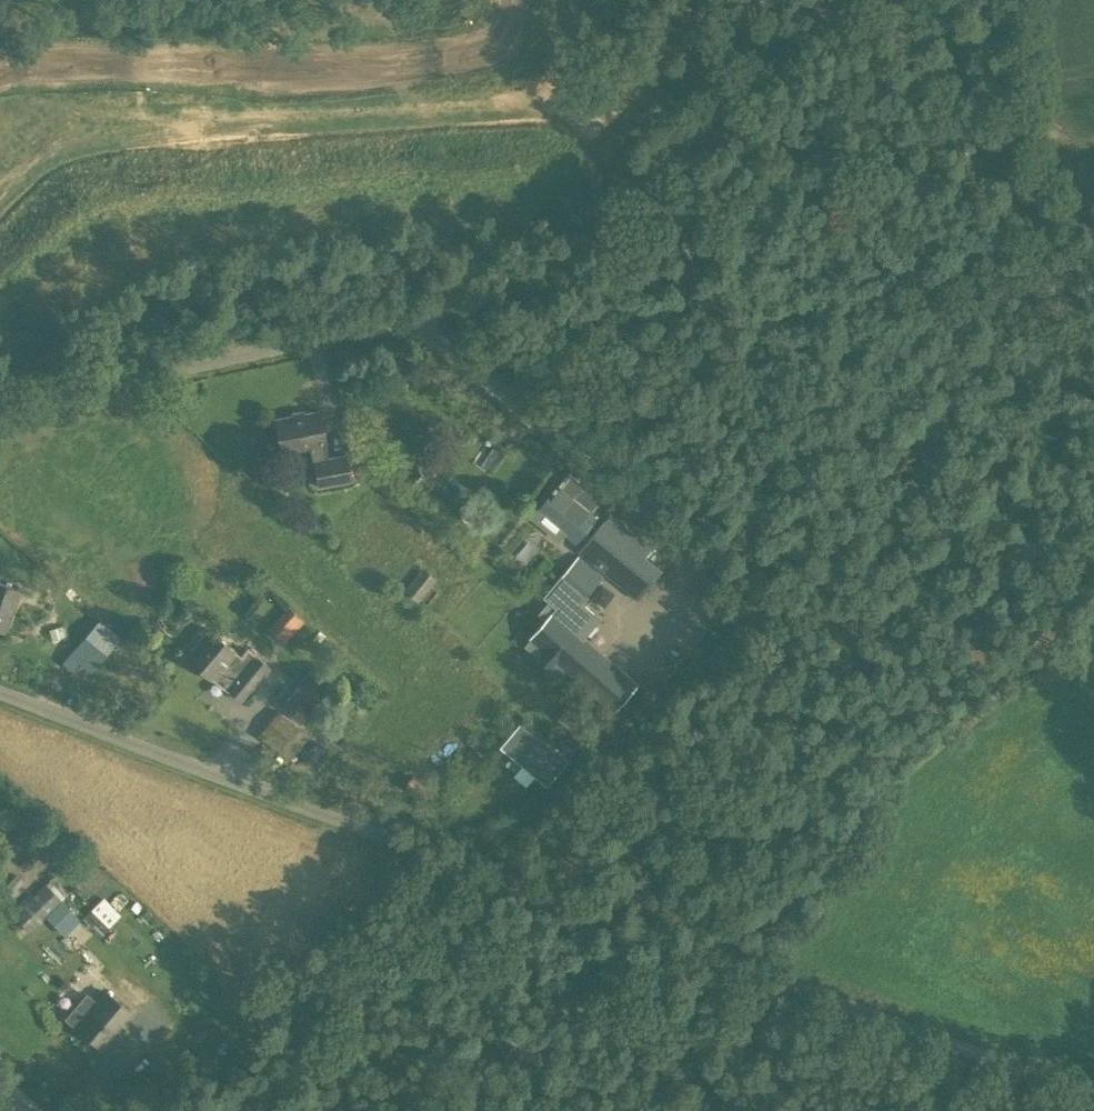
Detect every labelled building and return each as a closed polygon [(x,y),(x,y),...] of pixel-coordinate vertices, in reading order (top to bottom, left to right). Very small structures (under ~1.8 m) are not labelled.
[(327,456),(324,443),(319,411),(275,418),(280,451),(310,446),(317,487),(351,480),(346,453),(327,456)] [(539,510),(532,519),(559,541),(564,534),(576,544),(579,541),(583,545),(579,550),(639,600),(663,568),(647,554),(654,546),(612,511),(610,512),(605,508),(608,505),(569,473),(543,505),(539,510)] [(531,639),(527,643),(540,654),(538,657),(552,669),(562,677),(567,671),(614,712),(639,683),(585,636),(601,618),(583,602),(604,575),(579,554),(544,596),(549,601),(538,613),(546,619),(529,638),(531,639)] [(421,567),(403,590),(418,601),(436,579),(421,567)] [(5,633),(21,589),(0,582),(0,631),(5,633)] [(287,606),(267,629),(284,643),(304,620),(287,606)] [(72,654),(96,671),(124,634),(100,616),(72,654)] [(239,701),(268,666),(247,648),(240,656),(208,629),(186,655),(239,701)] [(311,669),(279,706),(298,722),(330,685),(311,669)] [(555,720),(584,744),(599,726),(571,702),(555,720)] [(288,761),(309,735),(278,709),(257,736),(288,761)] [(555,749),(552,753),(519,725),(509,738),(521,748),(515,754),(546,780),(556,768),(559,770),(568,760),(555,749)] [(44,882),(23,902),(13,913),(29,932),(45,916),(62,934),(78,917),(61,900),(44,882)] [(120,915),(103,897),(83,916),(100,935),(108,927),(107,926),(120,915)] [(106,991),(97,1001),(86,992),(65,1017),(76,1026),(99,1046),(129,1012),(106,991)]
